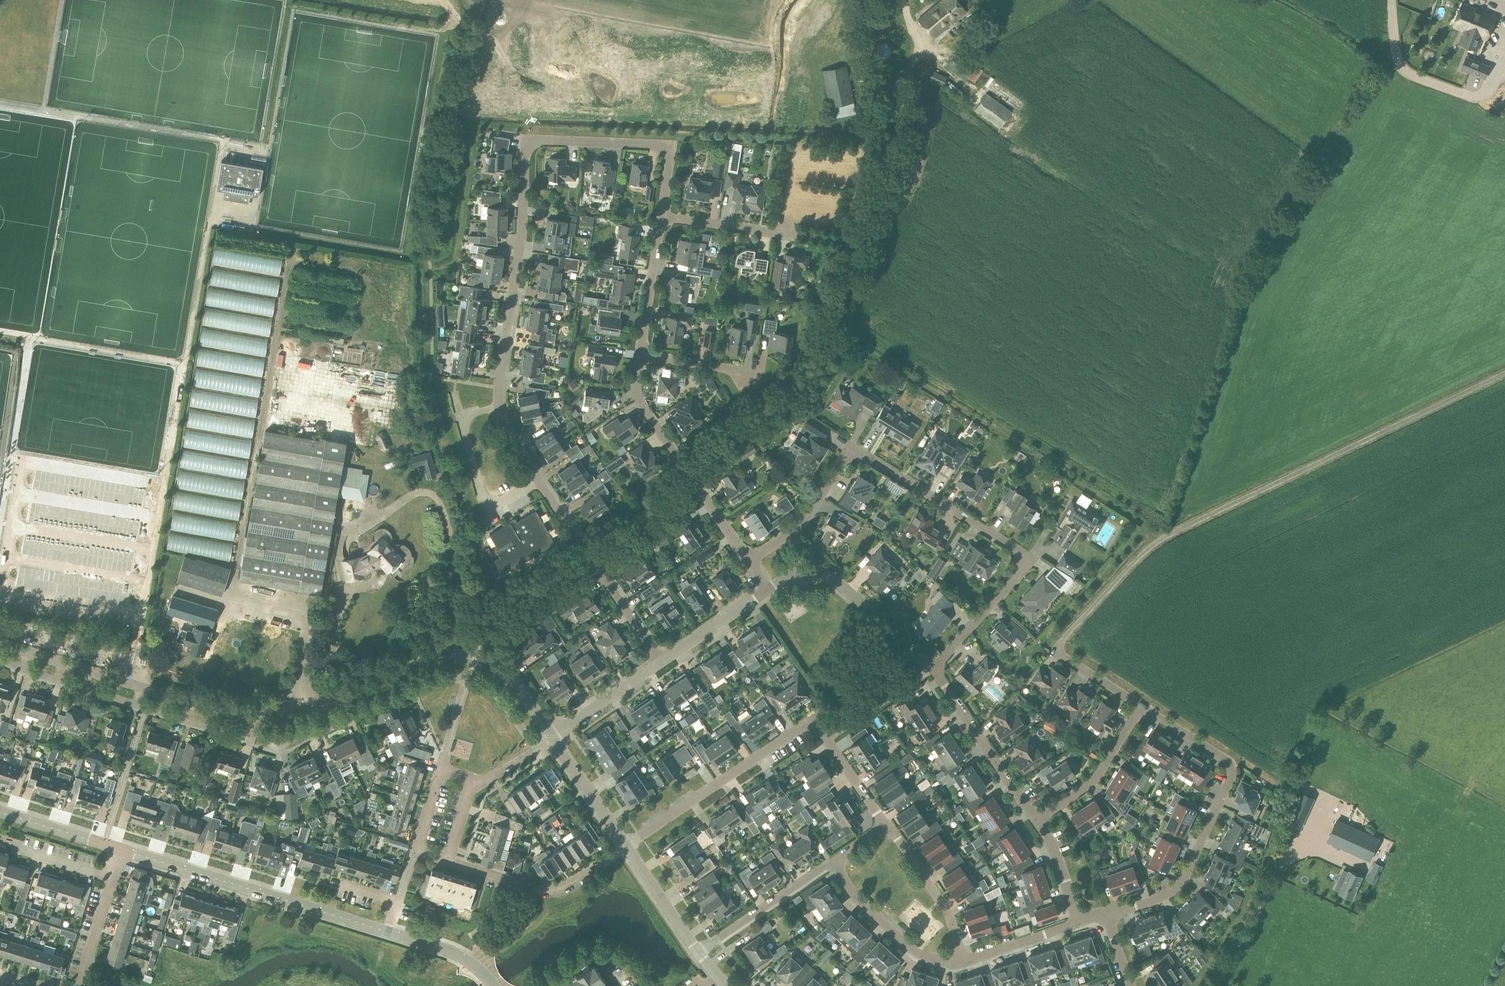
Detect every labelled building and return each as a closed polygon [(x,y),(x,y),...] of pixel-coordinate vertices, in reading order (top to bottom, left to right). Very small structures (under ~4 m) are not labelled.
[(918,20),(933,38),(966,12),(956,0),(942,0),(918,20)] [(1087,9),(1094,0),(1080,0),(1079,2),(1087,9)] [(1463,3),(1454,26),(1464,30),(1459,43),(1478,50),(1483,38),(1488,40),(1497,16),(1463,3)] [(946,68),(966,81),(968,78),(975,82),(983,70),(976,65),(978,62),(959,49),(946,68)] [(1467,57),(1462,69),(1485,78),(1490,66),(1467,57)] [(877,78),(886,77),(883,60),(874,61),(877,78)] [(918,75),(943,87),(947,77),(922,65),(918,75)] [(822,70),(830,107),(832,118),(857,113),(854,102),(847,66),(822,70)] [(987,93),(974,110),(1000,129),(1012,111),(987,93)] [(512,153),(508,153),(510,138),(493,135),(490,155),(488,155),(487,171),(505,171),(505,168),(511,168),(512,153)] [(565,166),(566,159),(549,158),(549,163),(546,163),(546,175),(549,175),(549,177),(558,178),(558,180),(565,180),(565,179),(576,180),(576,166),(565,166)] [(716,158),(713,174),(725,176),(726,168),(727,168),(729,159),(716,158)] [(259,196),(264,167),(222,160),(218,188),(225,190),(224,198),(250,203),(252,194),(259,196)] [(610,162),(595,160),(592,181),(600,182),(598,192),(612,194),(614,180),(608,179),(610,162)] [(646,185),(649,166),(633,164),(630,183),(646,185)] [(737,199),(735,209),(749,212),(750,208),(762,209),(765,187),(752,185),(752,187),(737,185),(739,175),(728,173),(726,188),(735,190),(734,195),(735,195),(737,198),(737,199)] [(710,193),(720,195),(722,181),(709,179),(708,183),(701,182),(699,180),(691,179),(691,177),(689,187),(688,188),(686,198),(709,201),(710,193)] [(654,186),(648,185),(645,199),(652,200),(654,186)] [(495,196),(481,196),(481,201),(488,201),(488,220),(507,221),(507,208),(499,207),(499,202),(495,202),(495,196)] [(548,218),(546,231),(574,236),(577,216),(563,214),(562,221),(548,218)] [(506,234),(507,221),(488,220),(487,233),(487,239),(480,238),(479,244),(493,245),(494,238),(497,239),(498,233),(506,234)] [(639,236),(632,235),(634,227),(619,225),(617,237),(623,238),(620,255),(637,258),(638,249),(637,249),(639,236)] [(574,236),(546,231),(544,244),(558,246),(557,253),(569,255),(571,243),(570,243),(571,236),(574,236)] [(680,249),(678,262),(696,265),(701,266),(703,253),(698,252),(699,243),(680,240),(679,249),(680,249)] [(475,253),(474,255),(475,257),(476,257),(484,258),(483,266),(502,269),(504,256),(489,254),(490,247),(478,245),(477,252),(476,252),(475,253)] [(280,276),(283,259),(216,247),(213,264),(280,276)] [(755,250),(750,249),(747,249),(745,249),(743,250),(741,251),(739,253),(738,254),(737,257),(736,259),(735,264),(742,266),(741,273),(745,273),(745,274),(747,275),(747,274),(751,273),(753,273),(756,270),(758,269),(758,268),(766,269),(766,272),(768,259),(754,257),(755,250)] [(598,254),(597,262),(613,264),(614,256),(598,254)] [(808,258),(785,254),(783,269),(775,268),(773,282),(782,283),(783,276),(798,279),(800,266),(807,267),(808,258)] [(579,259),(555,255),(554,264),(541,262),(540,267),(541,268),(540,275),(561,278),(562,270),(566,270),(569,269),(577,270),(579,259)] [(594,276),(603,277),(603,273),(613,274),(615,276),(611,300),(609,299),(607,308),(623,310),(624,302),(628,303),(630,293),(628,292),(629,289),(632,290),(633,282),(635,274),(629,273),(630,267),(613,264),(597,262),(596,262),(594,276)] [(502,269),(483,266),(482,273),(471,272),(471,277),(468,277),(467,284),(484,286),(485,280),(500,282),(502,269)] [(711,275),(712,269),(697,266),(696,273),(711,275)] [(277,296),(280,280),(213,268),(210,285),(277,296)] [(696,283),(700,283),(701,276),(687,274),(686,280),(674,279),(671,300),(687,302),(689,286),(695,287),(696,283)] [(561,278),(540,275),(539,281),(538,283),(537,288),(547,289),(545,298),(565,301),(566,295),(565,292),(559,291),(561,278)] [(468,300),(467,308),(487,311),(489,299),(479,298),(481,288),(460,285),(459,294),(464,299),(468,300)] [(273,316),(276,300),(209,288),(206,305),(273,316)] [(814,299),(822,301),(825,293),(817,291),(814,299)] [(583,303),(597,305),(598,298),(584,296),(583,303)] [(530,306),(528,318),(549,321),(550,309),(562,311),(563,304),(543,301),(542,308),(530,306)] [(755,305),(754,312),(763,314),(764,306),(755,305)] [(485,323),(487,311),(467,308),(461,307),(458,326),(464,327),(463,330),(474,332),(476,322),(485,323)] [(270,336),(272,320),(205,308),(203,325),(270,336)] [(597,323),(598,325),(600,325),(599,331),(619,334),(621,319),(613,318),(612,316),(613,311),(599,309),(597,323)] [(682,342),(684,325),(691,326),(693,314),(679,312),(678,319),(668,317),(664,341),(673,342),(673,340),(682,342)] [(718,318),(705,316),(704,323),(717,325),(718,318)] [(547,329),(549,321),(528,318),(527,329),(540,332),(539,339),(554,341),(555,334),(551,333),(552,329),(547,329)] [(748,319),(746,329),(732,327),(731,335),(726,338),(730,343),(728,351),(739,353),(740,351),(746,352),(747,347),(745,346),(747,337),(755,338),(758,320),(748,319)] [(776,333),(778,321),(765,319),(763,333),(771,334),(769,347),(791,350),(793,335),(776,333)] [(265,357),(269,340),(203,328),(200,345),(265,357)] [(455,329),(454,338),(456,339),(454,351),(460,352),(480,355),(482,343),(478,342),(476,342),(473,341),(474,332),(463,330),(455,329)] [(714,347),(716,332),(705,330),(703,346),(714,347)] [(589,344),(587,355),(586,367),(594,368),(593,377),(606,379),(607,371),(613,372),(613,369),(616,356),(602,354),(603,346),(589,344)] [(523,349),(522,361),(542,364),(544,352),(554,354),(555,348),(542,346),(538,346),(537,351),(527,350),(523,349)] [(262,377),(265,360),(200,348),(197,364),(262,377)] [(453,358),(451,372),(468,375),(470,365),(478,366),(480,355),(460,352),(459,359),(453,358)] [(542,364),(522,361),(520,373),(536,375),(536,382),(544,383),(545,372),(541,372),(542,364)] [(258,397),(262,380),(196,368),(193,384),(258,397)] [(685,385),(686,373),(674,371),(673,378),(660,376),(657,395),(676,398),(678,384),(685,385)] [(577,385),(572,379),(566,383),(571,390),(577,385)] [(548,396),(549,390),(537,388),(527,387),(526,396),(519,398),(519,399),(518,400),(519,405),(521,404),(522,409),(539,405),(538,398),(548,396)] [(844,412),(845,412),(855,418),(862,406),(874,414),(882,400),(868,391),(865,396),(853,388),(850,393),(845,390),(845,389),(843,388),(843,389),(840,387),(832,399),(843,406),(840,410),(844,412)] [(256,418),(259,401),(194,389),(190,406),(256,418)] [(608,408),(611,393),(586,389),(584,404),(589,405),(588,410),(583,413),(582,420),(583,421),(589,422),(594,418),(602,412),(603,407),(608,408)] [(688,410),(673,420),(680,430),(680,431),(682,435),(684,435),(687,433),(688,431),(687,430),(702,419),(699,414),(702,412),(703,410),(699,405),(692,395),(682,402),(688,410)] [(541,412),(539,405),(522,409),(523,415),(521,415),(522,421),(524,420),(524,422),(539,418),(545,426),(556,418),(551,410),(541,412)] [(885,405),(874,424),(875,422),(884,428),(883,430),(883,431),(884,430),(888,432),(887,433),(888,434),(889,431),(896,435),(895,437),(906,444),(917,427),(918,425),(910,420),(909,422),(896,414),(897,412),(885,405)] [(252,438),(255,421),(190,409),(187,425),(252,438)] [(662,421),(670,417),(667,411),(659,415),(662,421)] [(824,438),(831,427),(810,415),(803,427),(799,433),(799,432),(789,449),(799,455),(794,464),(798,466),(797,468),(801,470),(802,469),(811,474),(827,449),(823,446),(827,440),(824,438)] [(633,433),(638,430),(629,417),(618,425),(614,420),(603,427),(610,437),(617,433),(624,444),(635,436),(633,433)] [(556,418),(545,426),(549,432),(536,441),(537,442),(536,443),(539,447),(540,446),(543,451),(558,441),(554,434),(560,430),(556,425),(560,423),(556,418)] [(587,443),(594,439),(588,429),(582,433),(587,443)] [(184,447),(249,459),(252,442),(187,430),(184,447)] [(362,469),(343,466),(347,443),(320,438),(320,440),(266,431),(240,579),(321,593),(337,497),(365,501),(369,474),(361,472),(362,469)] [(951,444),(935,434),(923,453),(921,454),(916,463),(923,467),(925,467),(932,471),(935,467),(939,469),(943,463),(944,462),(956,469),(967,452),(953,443),(951,444)] [(558,441),(543,451),(546,455),(545,456),(548,461),(549,460),(550,461),(565,451),(569,457),(580,450),(576,444),(571,447),(568,442),(562,446),(558,441)] [(742,460),(758,449),(753,442),(737,452),(742,460)] [(643,444),(630,453),(636,463),(634,464),(644,478),(645,478),(647,481),(656,476),(654,472),(662,466),(653,452),(649,454),(643,444)] [(180,467),(245,479),(248,462),(183,450),(180,467)] [(586,470),(578,459),(584,455),(580,450),(569,457),(573,464),(560,472),(561,474),(560,475),(563,479),(564,478),(567,483),(582,473),(586,470)] [(430,452),(412,457),(414,466),(424,463),(428,478),(436,475),(430,452)] [(732,471),(723,478),(727,483),(728,482),(730,485),(725,489),(734,502),(752,490),(743,478),(741,474),(744,472),(739,464),(731,469),(732,471)] [(591,491),(602,483),(612,477),(606,469),(597,475),(598,477),(595,479),(592,474),(586,478),(582,473),(567,483),(570,487),(569,488),(572,493),(573,492),(574,493),(587,484),(591,491)] [(177,487),(242,499),(245,482),(180,470),(177,487)] [(866,479),(868,477),(860,472),(856,480),(849,490),(848,489),(839,503),(850,510),(858,497),(864,500),(865,500),(868,502),(870,498),(873,493),(874,492),(871,490),(874,484),(866,479)] [(974,479),(964,472),(956,484),(962,487),(963,486),(968,489),(966,492),(979,501),(991,482),(988,480),(989,479),(987,479),(977,474),(974,479)] [(608,492),(602,483),(591,491),(595,497),(581,507),(590,520),(597,516),(598,518),(603,514),(602,512),(609,508),(605,503),(608,492)] [(176,490),(173,509),(239,520),(242,502),(176,490)] [(1015,490),(1007,504),(1015,509),(1013,513),(1009,519),(1024,528),(1036,509),(1025,503),(1028,498),(1015,490)] [(772,529),(792,515),(789,510),(794,507),(787,495),(778,501),(786,512),(771,522),(770,519),(766,514),(763,511),(760,510),(758,509),(757,508),(749,513),(750,514),(746,517),(745,517),(744,517),(758,538),(759,537),(763,534),(764,535),(772,529)] [(1063,529),(1057,539),(1067,546),(1076,530),(1071,527),(1075,520),(1080,523),(1081,522),(1097,531),(1103,521),(1085,510),(1086,508),(1077,502),(1076,504),(1073,502),(1059,524),(1062,526),(1061,528),(1063,529)] [(520,508),(522,514),(534,510),(532,504),(520,508)] [(503,575),(556,544),(537,511),(517,522),(516,520),(511,523),(511,522),(490,535),(500,552),(503,556),(495,561),(503,575)] [(935,529),(930,525),(933,520),(918,511),(907,529),(922,538),(923,538),(935,546),(944,532),(936,527),(935,529)] [(171,529),(233,540),(236,524),(174,512),(171,529)] [(695,521),(690,524),(683,514),(669,529),(676,539),(684,533),(690,542),(685,545),(690,553),(696,549),(695,547),(706,539),(695,521)] [(827,530),(822,539),(831,545),(836,536),(841,539),(850,526),(854,529),(858,521),(847,514),(842,521),(838,519),(832,515),(823,528),(827,530)] [(878,517),(874,524),(882,528),(886,522),(878,517)] [(230,561),(233,545),(170,533),(167,550),(230,561)] [(668,541),(663,533),(656,539),(661,546),(668,541)] [(358,557),(343,561),(348,580),(363,576),(363,574),(381,564),(388,571),(402,558),(396,552),(396,551),(395,549),(394,550),(383,538),(369,551),(371,553),(359,560),(358,557)] [(983,553),(984,552),(970,543),(961,558),(964,559),(961,564),(965,566),(964,568),(974,574),(976,571),(988,579),(998,562),(991,558),(990,559),(989,558),(989,559),(982,555),(983,552),(983,553)] [(696,566),(715,553),(710,545),(690,559),(696,566)] [(634,588),(647,579),(646,577),(652,573),(645,563),(653,558),(645,547),(632,556),(637,563),(623,572),(634,588)] [(880,566),(868,579),(881,591),(899,571),(891,564),(895,559),(882,547),(872,558),(880,566)] [(487,559),(492,556),(488,548),(482,551),(487,559)] [(1081,565),(1063,553),(1055,566),(1074,577),(1081,565)] [(223,593),(231,567),(197,557),(189,583),(223,593)] [(935,578),(946,561),(939,557),(928,574),(935,578)] [(1026,595),(1022,599),(1028,605),(1023,610),(1031,617),(1042,605),(1044,606),(1059,590),(1061,591),(1063,589),(1065,591),(1066,590),(1071,594),(1081,584),(1062,571),(1055,567),(1047,575),(1049,577),(1047,579),(1044,576),(1037,583),(1039,585),(1035,589),(1033,588),(1026,595)] [(726,570),(710,581),(717,592),(721,590),(725,595),(738,587),(726,570)] [(701,576),(690,583),(680,590),(689,603),(691,602),(699,614),(711,605),(702,591),(708,587),(701,576)] [(651,585),(641,592),(645,598),(655,591),(651,585)] [(924,620),(926,621),(919,628),(932,640),(952,619),(944,612),(952,603),(939,591),(930,600),(935,604),(929,611),(929,613),(930,614),(924,620)] [(578,602),(573,596),(557,607),(563,616),(574,609),(582,620),(599,608),(590,594),(578,602)] [(669,594),(650,608),(653,612),(654,611),(666,629),(678,620),(677,619),(683,615),(669,594)] [(168,612),(201,622),(209,625),(213,626),(218,610),(173,595),(168,612)] [(226,607),(243,611),(246,599),(241,598),(239,605),(227,602),(226,607)] [(538,615),(548,629),(555,624),(546,610),(538,615)] [(1010,620),(1005,625),(1001,622),(991,633),(998,640),(994,644),(1001,650),(1013,637),(1019,643),(1027,635),(1010,620)] [(207,644),(209,636),(211,632),(207,630),(209,625),(201,622),(199,628),(195,627),(194,632),(188,630),(184,642),(190,644),(188,650),(204,655),(207,644)] [(605,636),(596,642),(605,655),(610,652),(617,662),(629,654),(622,644),(624,642),(615,629),(614,630),(608,622),(599,628),(605,636)] [(760,626),(749,633),(760,649),(763,654),(769,650),(770,652),(781,645),(772,632),(767,636),(760,626)] [(540,648),(545,654),(559,644),(553,635),(543,641),(535,628),(527,634),(527,635),(516,642),(526,657),(540,648)] [(574,634),(579,643),(587,640),(582,630),(574,634)] [(753,653),(760,649),(749,633),(738,640),(745,651),(740,655),(747,666),(758,659),(753,653)] [(595,663),(602,658),(590,641),(583,646),(587,653),(571,664),(585,683),(601,672),(595,663)] [(723,651),(712,658),(724,675),(737,666),(738,668),(744,665),(736,653),(731,656),(727,655),(726,656),(723,651)] [(997,665),(987,656),(975,670),(975,671),(973,674),(965,667),(956,676),(974,693),(982,683),(982,682),(985,679),(988,682),(992,677),(989,674),(997,665)] [(704,675),(699,678),(707,689),(712,686),(711,683),(724,675),(712,658),(702,665),(705,670),(704,670),(704,675)] [(554,685),(548,689),(557,702),(572,692),(563,679),(561,680),(558,676),(565,671),(558,661),(543,671),(550,681),(554,685)] [(770,667),(762,671),(767,680),(774,675),(770,667)] [(1046,675),(1047,673),(1040,669),(1032,680),(1043,687),(1041,689),(1054,697),(1066,677),(1065,676),(1066,674),(1060,670),(1059,672),(1054,669),(1049,677),(1046,675)] [(786,688),(797,704),(803,701),(805,703),(810,699),(809,697),(805,691),(810,688),(799,671),(793,675),(782,682),(786,688)] [(676,682),(687,698),(697,691),(710,710),(718,705),(707,689),(699,678),(697,674),(689,679),(687,675),(683,677),(682,675),(675,679),(676,682)] [(13,688),(4,685),(3,683),(0,682),(0,709),(5,711),(7,705),(13,688)] [(677,704),(687,698),(676,682),(666,689),(668,693),(662,697),(673,714),(680,709),(677,704)] [(791,708),(797,704),(786,688),(775,695),(771,690),(765,693),(777,710),(782,707),(786,712),(787,715),(793,711),(791,708)] [(745,694),(741,689),(736,693),(739,698),(745,694)] [(1059,704),(1067,709),(1064,713),(1077,721),(1083,712),(1085,713),(1088,707),(1087,706),(1092,698),(1090,697),(1092,695),(1086,691),(1085,693),(1079,690),(1075,696),(1066,691),(1059,704)] [(1017,702),(1022,697),(1016,692),(1009,700),(1014,705),(1017,702)] [(18,704),(14,716),(25,719),(32,721),(33,716),(40,695),(35,694),(34,694),(28,693),(24,706),(18,704)] [(40,695),(33,716),(40,718),(38,723),(49,726),(52,715),(47,713),(51,700),(45,698),(45,697),(40,695)] [(648,698),(641,703),(657,727),(667,720),(672,717),(665,706),(660,710),(652,698),(649,700),(648,698)] [(752,716),(763,732),(774,725),(766,714),(772,710),(764,698),(753,705),(758,712),(752,716)] [(915,720),(931,709),(928,704),(929,702),(927,699),(924,698),(916,704),(914,703),(912,705),(910,704),(906,700),(895,707),(902,717),(905,715),(910,723),(915,720)] [(1090,722),(1089,723),(1102,731),(1104,728),(1113,734),(1120,722),(1111,716),(1115,710),(1110,706),(1111,704),(1105,701),(1104,703),(1102,702),(1094,716),(1092,715),(1088,721),(1090,722)] [(634,727),(629,730),(636,740),(641,737),(657,727),(641,703),(633,708),(635,710),(632,712),(639,724),(634,727)] [(85,716),(87,711),(74,707),(73,712),(67,711),(64,723),(69,725),(67,730),(80,734),(81,729),(87,730),(90,718),(85,716)] [(1013,717),(1007,708),(995,715),(1002,725),(996,729),(999,734),(997,735),(1001,741),(1003,740),(1004,741),(1011,737),(1012,739),(1018,735),(1017,733),(1026,726),(1018,714),(1013,717)] [(395,732),(415,722),(412,716),(412,714),(411,711),(409,710),(396,717),(392,709),(376,717),(381,728),(391,723),(395,732)] [(916,729),(917,731),(909,736),(914,743),(918,740),(920,744),(931,736),(928,731),(928,729),(930,727),(931,725),(939,720),(939,717),(937,714),(935,714),(931,709),(915,720),(919,726),(917,727),(916,729)] [(763,732),(752,716),(749,712),(739,720),(733,724),(742,736),(747,733),(752,740),(763,732)] [(112,719),(110,726),(108,726),(105,733),(108,734),(106,739),(116,742),(114,749),(125,752),(129,739),(121,736),(125,723),(112,719)] [(1057,726),(1046,720),(1042,727),(1053,733),(1057,726)] [(415,722),(395,732),(399,740),(389,745),(394,755),(411,748),(407,740),(420,734),(421,732),(419,728),(417,728),(415,722)] [(716,741),(726,757),(737,750),(730,739),(736,735),(727,723),(717,730),(718,731),(712,736),(716,741)] [(625,724),(620,727),(623,732),(628,729),(625,724)] [(592,752),(612,738),(608,733),(612,730),(609,725),(585,741),(586,741),(590,748),(592,746),(594,750),(592,751),(592,752)] [(875,742),(871,745),(866,737),(870,734),(865,727),(850,737),(855,744),(851,747),(855,753),(853,755),(857,759),(878,745),(875,742)] [(1155,755),(1166,737),(1155,730),(1148,740),(1143,737),(1133,754),(1137,757),(1140,753),(1145,756),(1148,751),(1155,755)] [(150,732),(146,747),(159,751),(157,761),(170,765),(175,750),(168,748),(171,737),(163,734),(163,736),(150,732)] [(940,755),(957,744),(950,732),(940,739),(937,734),(924,743),(930,752),(935,749),(940,755)] [(342,743),(350,760),(357,757),(361,766),(366,763),(367,765),(375,761),(368,746),(360,750),(354,737),(342,743)] [(1168,771),(1176,758),(1171,755),(1178,745),(1166,737),(1155,755),(1162,760),(1159,765),(1168,771)] [(612,738),(592,752),(593,752),(597,758),(599,757),(601,760),(599,762),(619,749),(612,738)] [(726,757),(716,741),(709,745),(705,738),(700,741),(700,740),(694,744),(703,758),(708,754),(715,764),(726,757)] [(1025,772),(1045,759),(1036,746),(1035,747),(1028,738),(1016,746),(1022,756),(1016,760),(1020,765),(1018,766),(1022,772),(1024,770),(1025,772)] [(182,763),(196,768),(202,747),(188,742),(183,758),(176,756),(172,769),(179,772),(182,763)] [(336,761),(328,765),(335,780),(339,788),(347,784),(344,776),(342,773),(347,771),(354,768),(350,760),(342,743),(330,748),(336,761)] [(957,744),(940,755),(935,759),(942,769),(934,775),(938,780),(958,766),(955,762),(965,755),(957,744)] [(669,754),(657,761),(668,778),(671,776),(672,778),(678,774),(677,772),(680,770),(677,767),(692,757),(685,745),(670,755),(669,754)] [(878,745),(857,759),(860,764),(862,763),(866,770),(870,767),(875,774),(890,764),(885,757),(881,760),(876,752),(880,749),(878,745)] [(619,749),(599,762),(599,763),(600,762),(604,769),(606,768),(609,772),(619,765),(622,770),(638,759),(634,754),(626,759),(619,749)] [(1094,757),(1097,753),(1087,749),(1085,753),(1094,757)] [(1188,776),(1199,758),(1187,751),(1181,761),(1176,758),(1168,771),(1177,776),(1181,771),(1188,776)] [(0,753),(0,780),(3,781),(9,762),(11,754),(3,752),(3,754),(0,753)] [(236,778),(242,759),(222,752),(217,766),(232,771),(231,776),(236,778)] [(9,762),(3,781),(14,785),(18,772),(24,773),(29,758),(23,756),(20,765),(9,762)] [(314,756),(302,762),(310,779),(313,784),(319,781),(318,778),(323,776),(325,780),(331,778),(325,765),(319,768),(314,756)] [(425,768),(415,765),(417,760),(403,756),(402,761),(408,763),(405,774),(421,779),(425,768)] [(76,766),(82,768),(85,759),(79,757),(76,766)] [(810,779),(826,768),(819,758),(807,766),(803,760),(792,768),(799,778),(806,773),(810,779)] [(1199,758),(1188,776),(1195,780),(1192,785),(1201,791),(1209,779),(1204,775),(1210,765),(1199,758)] [(883,794),(900,783),(895,776),(900,772),(898,768),(904,764),(900,759),(882,772),(885,776),(875,783),(883,794)] [(1082,769),(1085,762),(1079,759),(1076,766),(1082,769)] [(45,794),(51,775),(44,773),(45,767),(41,766),(42,762),(35,760),(31,775),(37,777),(33,791),(45,794)] [(1070,765),(1068,765),(1066,761),(1053,770),(1050,764),(1037,772),(1044,782),(1049,778),(1057,789),(1076,776),(1073,773),(1074,770),(1074,768),(1072,766),(1070,765)] [(304,783),(310,779),(302,762),(290,768),(296,779),(291,782),(296,792),(297,795),(298,798),(309,793),(304,783)] [(627,774),(616,782),(618,785),(616,786),(621,793),(641,780),(634,770),(638,767),(635,762),(624,769),(627,774)] [(266,768),(267,766),(260,764),(259,766),(257,765),(251,784),(261,787),(260,791),(273,795),(276,787),(271,785),(276,771),(266,768)] [(962,787),(979,776),(971,764),(961,771),(958,766),(938,780),(942,786),(945,784),(948,787),(957,781),(962,787)] [(1121,766),(1114,778),(1131,788),(1135,781),(1141,785),(1147,776),(1135,768),(1131,773),(1121,766)] [(548,791),(555,787),(554,785),(560,781),(552,767),(545,772),(544,771),(535,777),(548,797),(551,795),(548,791)] [(684,774),(687,778),(697,771),(694,767),(684,774)] [(810,787),(802,793),(809,803),(813,800),(825,792),(821,786),(832,779),(826,768),(810,779),(806,782),(810,787)] [(45,794),(56,798),(59,789),(61,790),(60,792),(66,793),(72,775),(58,771),(57,777),(51,775),(45,794)] [(421,779),(405,774),(399,772),(396,783),(402,784),(418,789),(421,779)] [(967,807),(980,798),(977,794),(986,787),(979,776),(962,787),(966,794),(961,798),(967,807)] [(87,807),(93,788),(85,785),(87,780),(76,777),(73,788),(79,790),(75,804),(87,807)] [(544,800),(548,797),(535,777),(526,783),(536,799),(541,796),(544,800)] [(93,788),(87,807),(98,811),(102,798),(106,799),(108,795),(112,796),(116,780),(108,778),(104,791),(93,788)] [(1134,790),(1131,788),(1114,778),(1107,790),(1117,796),(1113,803),(1125,815),(1131,804),(1127,801),(1134,790)] [(228,799),(237,801),(242,782),(234,779),(228,799)] [(648,790),(641,780),(621,793),(626,801),(628,800),(630,803),(641,795),(646,801),(656,794),(652,787),(648,790)] [(768,780),(758,788),(768,803),(776,799),(783,809),(792,803),(782,787),(776,791),(768,780)] [(1259,792),(1257,791),(1258,790),(1251,787),(1252,785),(1242,781),(1238,791),(1239,792),(1236,799),(1241,801),(1239,806),(1241,807),(1239,812),(1256,821),(1261,810),(1257,808),(1260,803),(1259,803),(1261,799),(1260,798),(1261,797),(1261,795),(1260,793),(1259,792)] [(527,805),(536,799),(526,783),(517,789),(527,805)] [(903,804),(916,795),(910,786),(905,789),(900,783),(883,794),(890,806),(900,799),(903,804)] [(415,800),(418,789),(402,784),(399,795),(415,800)] [(377,786),(375,792),(390,797),(392,791),(377,786)] [(832,796),(839,791),(835,786),(828,791),(832,796)] [(761,808),(768,803),(758,788),(747,795),(754,806),(748,810),(759,825),(769,819),(761,808)] [(518,812),(527,805),(517,789),(508,796),(510,799),(504,803),(511,813),(517,810),(518,812)] [(129,820),(142,824),(148,804),(141,802),(140,800),(142,794),(129,790),(125,804),(133,806),(129,820)] [(904,826),(922,815),(917,807),(922,804),(919,800),(926,796),(922,791),(916,795),(903,804),(907,808),(897,815),(904,826)] [(286,818),(299,817),(297,795),(296,792),(284,793),(286,818)] [(828,793),(817,801),(823,810),(829,805),(835,815),(850,805),(847,801),(848,798),(844,792),(833,800),(828,793)] [(1172,814),(1191,823),(1197,810),(1186,806),(1189,800),(1176,792),(1170,806),(1175,808),(1172,814)] [(277,813),(285,812),(283,794),(276,795),(277,813)] [(412,810),(415,800),(399,795),(396,805),(412,810)] [(983,819),(1001,808),(993,796),(983,803),(980,798),(967,807),(974,816),(979,813),(983,819)] [(378,800),(375,799),(371,798),(370,797),(367,808),(375,810),(378,800)] [(155,828),(159,814),(167,817),(171,803),(159,799),(157,805),(155,806),(148,804),(142,824),(155,828)] [(1095,824),(1097,828),(1109,820),(1110,822),(1117,817),(1108,805),(1102,809),(1095,799),(1084,807),(1095,824)] [(184,836),(190,815),(177,811),(179,807),(177,804),(171,802),(171,803),(167,817),(172,819),(174,822),(170,833),(176,835),(177,834),(184,836)] [(721,812),(732,828),(739,823),(742,828),(754,821),(748,812),(741,816),(733,804),(732,805),(730,804),(725,807),(726,809),(721,812)] [(788,808),(792,814),(797,810),(793,804),(788,808)] [(409,820),(412,810),(396,805),(392,815),(409,820)] [(835,815),(830,818),(835,826),(832,828),(839,839),(853,829),(848,823),(859,815),(855,810),(853,809),(850,805),(835,815)] [(1084,832),(1095,824),(1084,807),(1072,815),(1079,824),(1074,828),(1082,840),(1087,837),(1084,832)] [(991,837),(1001,830),(998,826),(1008,819),(1001,808),(983,819),(989,827),(979,834),(984,842),(989,839),(991,837)] [(334,823),(336,817),(334,816),(335,812),(330,810),(329,814),(326,813),(323,820),(334,823)] [(538,815),(541,819),(547,815),(544,811),(538,815)] [(711,819),(710,820),(718,833),(712,838),(717,845),(725,840),(725,833),(732,828),(721,812),(716,815),(715,814),(710,817),(711,819)] [(959,823),(964,819),(960,812),(954,816),(959,823)] [(379,823),(377,830),(394,834),(396,828),(405,831),(409,820),(392,815),(387,814),(384,824),(379,823)] [(1186,835),(1191,823),(1172,814),(1168,823),(1163,821),(1159,829),(1161,830),(1173,835),(1175,830),(1186,835)] [(201,819),(190,815),(184,836),(190,838),(191,839),(196,841),(199,832),(207,834),(212,818),(205,815),(201,819)] [(494,823),(490,834),(506,839),(510,828),(516,830),(517,827),(521,828),(522,824),(518,822),(506,815),(503,826),(494,823)] [(554,815),(549,818),(552,822),(555,827),(560,824),(554,815)] [(928,834),(940,825),(937,821),(934,822),(931,818),(926,821),(922,815),(904,826),(912,837),(922,831),(925,836),(928,834)] [(226,850),(231,832),(223,829),(225,824),(221,823),(222,819),(213,816),(209,830),(217,832),(214,845),(221,847),(220,848),(226,850)] [(543,822),(546,826),(552,822),(549,818),(543,822)] [(1227,831),(1246,840),(1250,832),(1260,837),(1264,827),(1246,818),(1244,824),(1233,819),(1227,831)] [(584,830),(575,836),(585,852),(588,856),(593,852),(590,849),(595,846),(593,843),(598,840),(600,838),(587,819),(579,824),(584,830)] [(257,824),(244,820),(240,834),(231,832),(226,850),(231,852),(231,850),(239,853),(242,840),(251,843),(252,838),(257,824)] [(1370,860),(1377,846),(1380,839),(1338,820),(1332,833),(1328,841),(1370,860)] [(347,823),(344,832),(355,835),(358,827),(347,823)] [(537,828),(534,824),(529,827),(532,832),(537,828)] [(262,827),(256,825),(252,838),(261,841),(255,859),(268,863),(273,845),(265,842),(266,840),(263,835),(260,835),(262,827)] [(795,843),(807,861),(819,853),(817,851),(817,852),(812,845),(814,845),(812,842),(818,838),(809,825),(799,831),(803,837),(795,843)] [(931,839),(921,845),(924,850),(922,851),(927,858),(946,845),(951,841),(946,834),(940,825),(928,834),(931,839)] [(308,828),(302,826),(298,838),(298,840),(290,864),(291,862),(294,855),(301,857),(299,864),(303,866),(303,868),(309,869),(309,867),(310,868),(315,850),(317,845),(304,841),(308,828)] [(1005,851),(1022,840),(1014,828),(1005,835),(1001,830),(991,837),(989,839),(995,848),(1000,845),(1005,851)] [(1170,841),(1173,835),(1161,830),(1159,835),(1162,837),(1156,849),(1175,858),(1181,846),(1170,841)] [(679,841),(671,847),(674,851),(676,851),(677,853),(671,857),(678,868),(696,856),(689,845),(690,843),(697,839),(697,836),(694,831),(679,841)] [(1243,848),(1246,840),(1227,831),(1221,844),(1232,849),(1230,854),(1243,860),(1248,850),(1243,848)] [(585,852),(575,836),(572,832),(563,838),(576,858),(585,852)] [(506,839),(490,834),(487,844),(503,849),(506,839)] [(273,845),(268,863),(280,867),(281,863),(290,866),(290,864),(298,840),(298,838),(292,836),(290,844),(282,841),(280,847),(273,845)] [(523,843),(525,844),(530,845),(532,838),(524,837),(523,843)] [(562,845),(557,848),(567,864),(576,858),(563,838),(559,841),(562,845)] [(1024,864),(1020,858),(1030,851),(1022,840),(1005,851),(1010,858),(1005,862),(1011,871),(1014,869),(1024,864)] [(807,861),(795,843),(785,850),(779,841),(771,846),(782,863),(789,858),(795,866),(796,869),(807,861)] [(321,869),(329,842),(328,842),(327,845),(324,843),(321,852),(315,850),(310,868),(311,865),(321,869)] [(332,872),(340,846),(336,857),(329,855),(333,843),(329,842),(321,869),(332,872)] [(345,870),(352,846),(352,845),(348,844),(346,846),(345,848),(340,846),(332,872),(334,866),(345,870)] [(503,849),(487,844),(481,863),(503,870),(506,862),(500,860),(503,849)] [(949,866),(962,857),(955,848),(950,852),(946,845),(927,858),(931,864),(933,863),(936,868),(946,861),(949,866)] [(355,873),(359,858),(353,856),(356,847),(352,846),(345,870),(355,873)] [(548,849),(545,851),(546,851),(548,854),(558,870),(567,864),(557,848),(551,852),(550,850),(548,849)] [(1169,870),(1175,858),(1156,849),(1153,856),(1147,854),(1145,859),(1147,860),(1145,865),(1156,871),(1159,865),(1169,870)] [(365,876),(373,852),(368,851),(365,860),(359,858),(355,873),(365,876)] [(539,863),(534,866),(542,878),(547,874),(549,877),(558,870),(548,854),(546,851),(544,852),(544,851),(538,856),(537,860),(539,863)] [(760,869),(770,885),(781,878),(774,867),(779,863),(771,851),(761,858),(766,865),(760,869)] [(3,876),(7,862),(9,855),(0,852),(0,875),(3,876)] [(375,881),(380,864),(374,862),(376,853),(373,852),(365,876),(375,879),(375,881)] [(1121,870),(1127,890),(1140,885),(1136,874),(1142,872),(1136,853),(1130,855),(1131,860),(1127,861),(1129,867),(1121,870)] [(1239,870),(1243,860),(1230,854),(1227,859),(1217,854),(1211,867),(1230,875),(1233,868),(1239,870)] [(13,882),(19,864),(18,863),(18,866),(7,863),(10,855),(9,855),(7,862),(3,876),(2,878),(1,878),(0,883),(0,888),(3,889),(6,880),(13,882)] [(696,856),(678,868),(685,879),(694,873),(696,874),(699,871),(702,876),(716,866),(710,857),(701,863),(696,856)] [(380,864),(375,881),(386,885),(388,878),(397,881),(402,866),(393,863),(393,860),(382,857),(380,864)] [(948,890),(967,877),(963,870),(968,866),(962,857),(949,866),(952,870),(943,877),(946,882),(944,883),(948,890)] [(1014,869),(1017,879),(1023,877),(1026,885),(1046,879),(1041,866),(1030,870),(1027,862),(1024,864),(1014,869)] [(19,899),(25,900),(30,884),(25,882),(30,867),(19,864),(13,882),(19,884),(16,893),(21,894),(19,899)] [(1111,867),(1100,871),(1105,885),(1111,883),(1115,894),(1127,890),(1121,870),(1119,864),(1111,867)] [(770,885),(760,869),(754,873),(749,866),(739,873),(747,885),(752,881),(760,892),(770,885)] [(132,876),(129,887),(144,891),(150,893),(152,894),(155,886),(153,877),(146,875),(147,871),(135,867),(133,874),(132,876)] [(1226,883),(1230,875),(1211,867),(1205,879),(1216,884),(1213,890),(1227,896),(1232,886),(1226,883)] [(52,874),(41,870),(35,889),(46,892),(52,874)] [(432,870),(431,875),(426,873),(419,895),(424,896),(425,894),(469,907),(470,907),(475,908),(480,890),(475,888),(477,884),(432,870)] [(1344,870),(1336,888),(1341,890),(1340,892),(1353,898),(1363,876),(1350,870),(1349,872),(1344,870)] [(703,904),(718,894),(714,888),(716,886),(715,884),(720,881),(713,871),(697,882),(701,888),(695,893),(703,904)] [(50,904),(54,905),(56,899),(62,879),(63,877),(52,874),(46,892),(53,894),(50,904)] [(971,900),(984,893),(983,891),(989,888),(984,878),(978,881),(977,880),(972,884),(967,877),(948,890),(953,896),(955,895),(958,900),(968,893),(971,900)] [(1160,888),(1157,878),(1146,882),(1150,892),(1160,888)] [(60,901),(67,903),(68,899),(73,883),(62,879),(56,899),(54,905),(58,906),(60,901)] [(1039,895),(1050,892),(1046,879),(1026,885),(1020,887),(1023,895),(1026,905),(1026,906),(1041,901),(1039,895)] [(85,884),(73,881),(73,883),(68,899),(74,901),(73,903),(77,910),(76,912),(83,914),(91,888),(84,886),(85,884)] [(812,909),(817,906),(835,894),(827,883),(817,889),(814,885),(802,893),(808,902),(812,909)] [(129,887),(126,897),(141,902),(147,903),(150,893),(144,891),(129,887)] [(163,902),(167,888),(161,887),(158,901),(163,902)] [(975,906),(964,910),(968,923),(988,917),(985,908),(991,907),(989,902),(988,900),(996,895),(993,889),(985,893),(984,893),(971,900),(975,906)] [(718,894),(703,904),(710,916),(717,912),(718,913),(722,911),(726,915),(737,908),(731,898),(729,898),(724,890),(719,894),(718,894)] [(173,907),(170,916),(175,918),(178,909),(189,912),(194,895),(193,895),(194,893),(188,891),(188,893),(183,891),(181,900),(175,899),(173,907)] [(1190,902),(1204,917),(1210,911),(1215,915),(1225,905),(1214,894),(1208,901),(1200,892),(1190,902)] [(827,926),(838,917),(832,912),(842,905),(835,894),(817,906),(825,917),(822,919),(827,926)] [(197,925),(199,920),(205,901),(194,897),(195,895),(194,895),(189,912),(188,917),(194,919),(193,923),(197,925)] [(138,912),(141,902),(126,897),(123,907),(138,912)] [(32,902),(26,900),(25,900),(25,901),(22,913),(38,918),(41,910),(31,907),(32,902)] [(206,933),(215,904),(205,901),(199,920),(205,922),(202,932),(206,933)] [(1043,907),(1041,901),(1026,906),(1026,905),(1022,907),(1022,908),(1016,910),(1017,916),(1029,912),(1030,917),(1036,915),(1039,923),(1044,921),(1045,923),(1053,921),(1052,918),(1059,916),(1054,903),(1043,907)] [(32,902),(31,907),(41,910),(42,905),(32,902)] [(1198,923),(1204,917),(1190,902),(1180,912),(1188,920),(1184,924),(1194,935),(1203,927),(1198,923)] [(219,928),(221,922),(226,907),(215,904),(206,933),(210,934),(212,927),(219,929),(219,928)] [(238,908),(227,905),(226,905),(221,922),(228,924),(226,929),(229,930),(227,935),(230,935),(229,939),(234,941),(239,925),(233,923),(238,908)] [(785,909),(789,916),(794,912),(790,906),(785,909)] [(135,922),(138,912),(123,907),(120,918),(135,922)] [(1163,911),(1150,916),(1157,935),(1165,933),(1167,938),(1183,933),(1174,920),(1167,922),(1163,911)] [(827,926),(826,927),(837,937),(843,943),(847,939),(861,923),(851,914),(843,923),(838,917),(827,926)] [(49,921),(60,924),(61,919),(51,916),(49,921)] [(1135,935),(1140,950),(1147,948),(1146,944),(1158,940),(1157,935),(1150,916),(1137,920),(1142,932),(1135,935)] [(988,917),(968,923),(972,936),(984,932),(986,939),(1002,934),(1000,926),(997,927),(996,922),(990,924),(988,917)] [(131,933),(135,922),(120,918),(116,928),(131,933)] [(768,919),(756,927),(762,935),(773,927),(768,919)] [(855,958),(867,945),(863,941),(871,933),(861,923),(847,939),(853,944),(849,949),(853,952),(851,954),(855,958)] [(128,943),(131,933),(116,928),(113,938),(128,943)] [(0,945),(0,953),(8,955),(13,940),(13,937),(15,932),(11,930),(9,933),(4,932),(0,945)] [(180,940),(166,935),(165,936),(163,943),(178,947),(180,940)] [(36,938),(29,962),(39,965),(44,947),(38,945),(40,937),(37,936),(36,938)] [(772,955),(759,936),(744,946),(757,965),(772,955)] [(1077,940),(1084,960),(1092,957),(1094,963),(1099,961),(1100,964),(1105,962),(1100,945),(1094,947),(1090,936),(1077,940)] [(23,944),(18,959),(29,962),(36,938),(31,937),(28,945),(23,944)] [(125,953),(128,943),(113,938),(110,949),(125,953)] [(13,940),(8,955),(18,959),(23,944),(13,940)] [(875,965),(889,950),(879,940),(871,949),(867,945),(855,958),(859,962),(861,960),(865,964),(869,959),(875,965)] [(1076,963),(1084,960),(1077,940),(1065,945),(1068,956),(1063,958),(1068,972),(1078,968),(1076,963)] [(828,941),(824,947),(832,952),(836,945),(828,941)] [(44,947),(39,965),(49,968),(48,970),(54,951),(56,947),(45,944),(44,947)] [(1068,972),(1063,958),(1058,960),(1054,948),(1041,953),(1048,973),(1056,970),(1057,976),(1068,972)] [(122,964),(125,953),(110,949),(107,959),(122,964)] [(889,950),(875,965),(881,971),(877,975),(885,983),(896,972),(891,968),(899,959),(889,950)] [(60,974),(60,973),(64,974),(70,956),(54,951),(48,970),(60,974)] [(1158,983),(1177,970),(1172,963),(1175,961),(1169,952),(1157,960),(1160,965),(1150,972),(1158,983)] [(1040,975),(1048,973),(1041,953),(1028,957),(1032,968),(1026,970),(1031,984),(1042,981),(1040,975)] [(780,965),(782,967),(777,972),(787,981),(795,972),(801,978),(811,967),(805,961),(801,966),(791,956),(786,961),(785,960),(780,965)] [(1026,970),(1021,972),(1017,961),(1004,965),(1011,985),(1027,985),(1031,984),(1026,970)] [(1011,985),(1004,965),(991,970),(995,981),(990,983),(991,985),(1008,985),(1011,985)] [(1160,985),(1188,985),(1192,983),(1194,981),(1184,966),(1177,970),(1158,983),(1160,985)] [(596,967),(591,969),(590,967),(577,976),(578,978),(574,981),(577,985),(609,985),(596,967)] [(817,980),(821,976),(813,968),(803,979),(807,983),(805,985),(824,985),(817,980)] [(925,973),(912,969),(908,980),(901,978),(896,985),(921,985),(925,973)] [(847,972),(840,980),(845,984),(852,976),(847,972)] [(938,977),(925,973),(921,985),(935,985),(938,977)] [(990,983),(984,985),(981,973),(968,978),(971,985),(991,985),(990,983)] [(968,978),(955,982),(956,985),(971,985),(968,978)]
